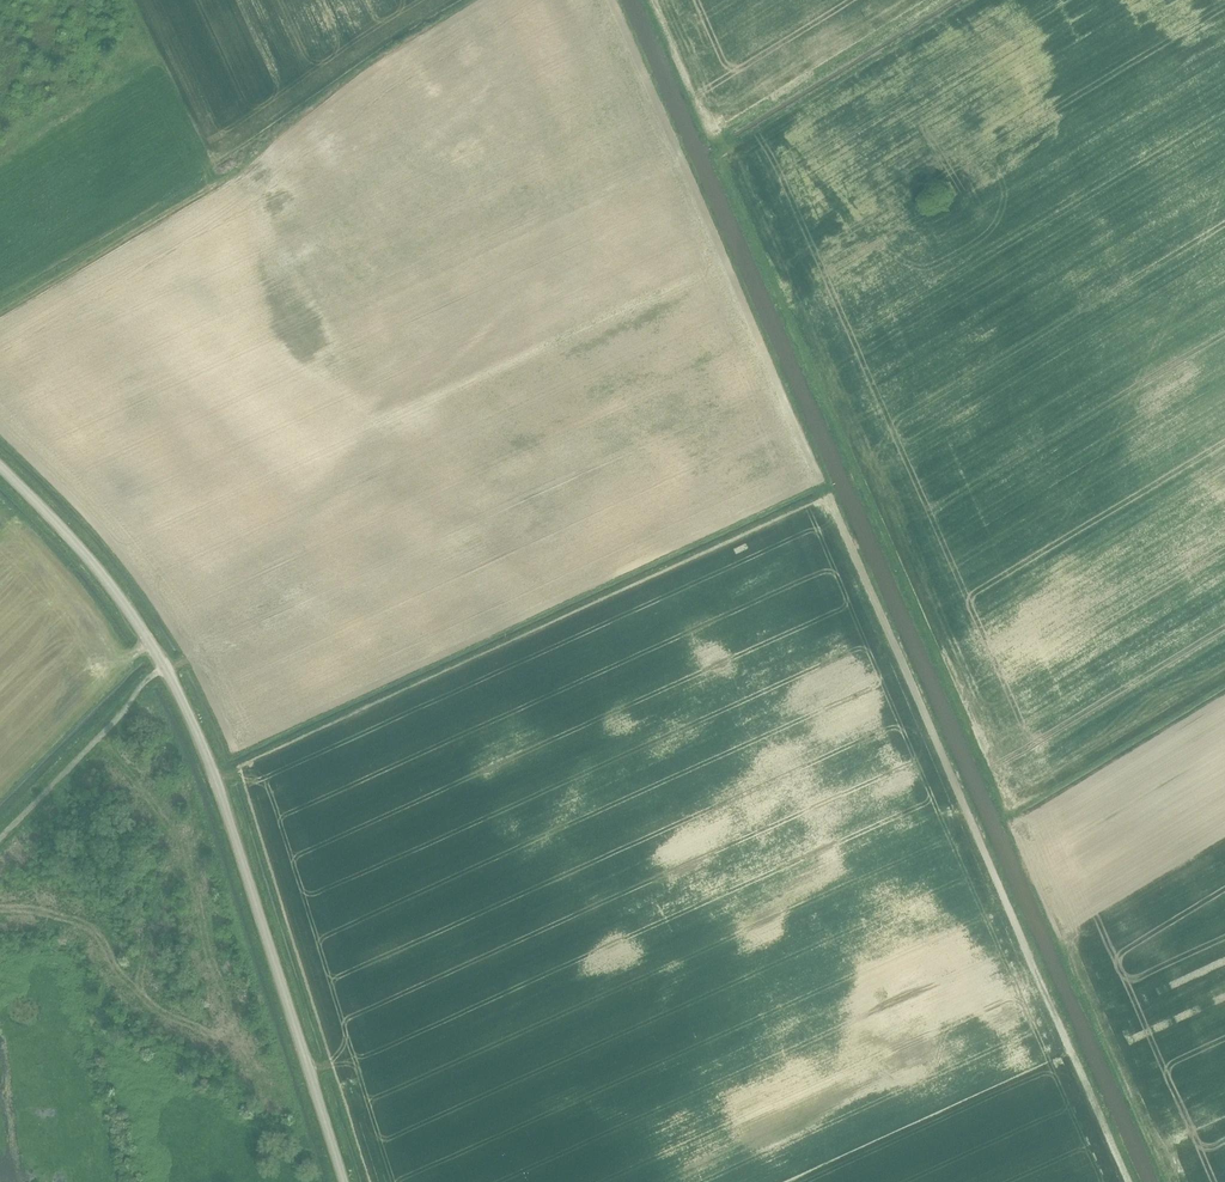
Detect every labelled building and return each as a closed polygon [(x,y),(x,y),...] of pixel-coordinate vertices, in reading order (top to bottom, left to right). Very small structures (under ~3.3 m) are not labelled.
[(265,171),(253,175),(257,187),(268,183),(265,171)]
